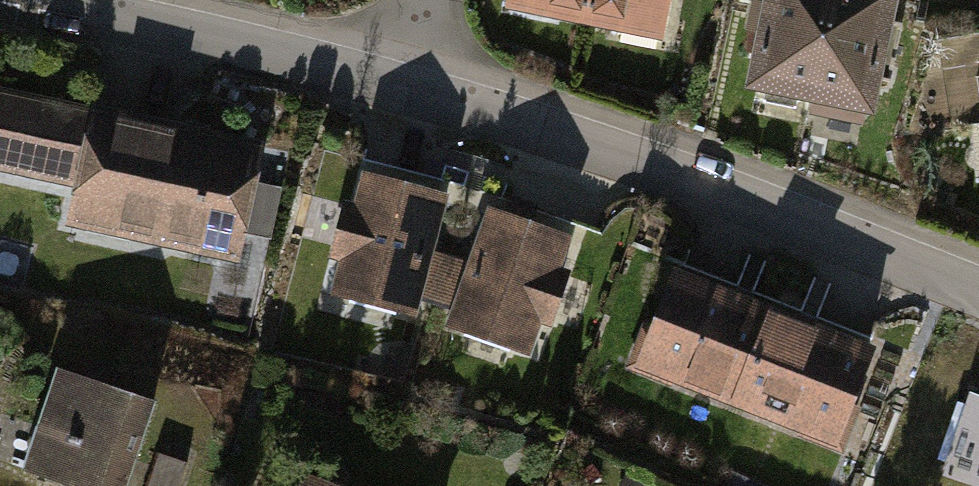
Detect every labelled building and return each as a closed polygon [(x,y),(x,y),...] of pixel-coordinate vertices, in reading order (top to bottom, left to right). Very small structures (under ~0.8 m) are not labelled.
[(600,0),(522,0),(521,8),(595,23),(600,0)] [(678,0),(600,0),(595,23),(670,39),(678,0)] [(757,90),(817,103),(839,0),(777,0),(757,90)] [(817,103),(891,119),(917,0),(839,0),(817,103)] [(967,54),(974,111),(978,110),(978,52),(967,54)] [(251,258),(274,144),(0,89),(0,173),(86,190),(80,223),(251,258)] [(443,252),(457,204),(375,179),(341,293),(422,318),(428,299),(443,252)] [(544,355),(580,239),(497,214),(481,264),(467,311),(461,330),(544,355)] [(467,311),(481,264),(443,252),(428,299),(467,311)] [(651,366),(853,443),(890,349),(688,272),(651,366)] [(163,407),(70,373),(33,474),(65,485),(134,485),(163,407)]
